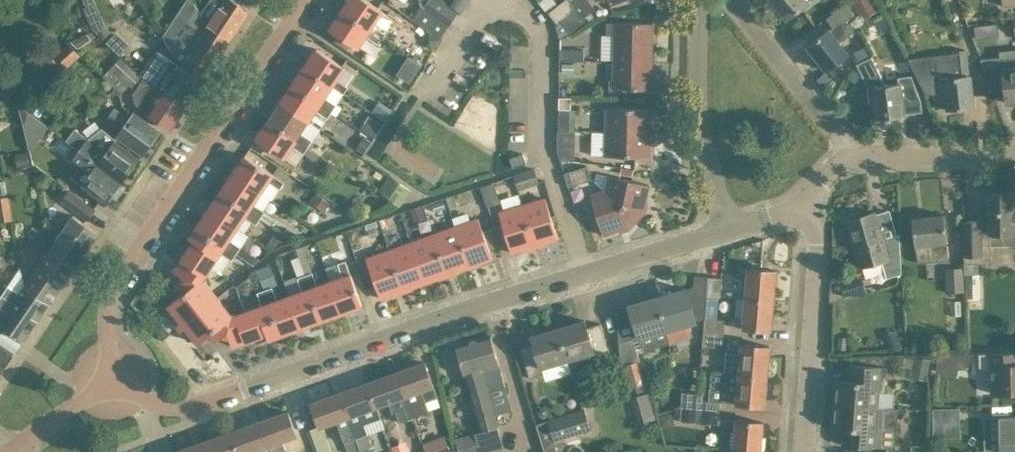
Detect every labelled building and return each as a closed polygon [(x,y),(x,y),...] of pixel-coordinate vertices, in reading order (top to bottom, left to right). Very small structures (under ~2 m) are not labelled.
[(207,24),(230,39),(250,9),(236,0),(209,0),(205,6),(201,11),(209,23),(207,24)] [(344,10),(384,34),(387,29),(375,22),(383,9),(372,2),(370,0),(350,0),(344,10)] [(423,6),(415,19),(442,37),(458,12),(440,0),(428,0),(423,6)] [(450,4),(461,11),(468,0),(453,0),(450,4)] [(548,11),(559,3),(556,0),(540,0),(540,1),(548,11)] [(559,3),(548,11),(556,21),(560,37),(561,37),(572,33),(569,29),(584,18),(596,8),(590,0),(562,0),(559,3)] [(787,18),(809,1),(809,0),(772,0),(787,18)] [(853,1),(862,18),(877,10),(872,0),(854,0),(853,1)] [(829,28),(824,32),(808,45),(828,69),(849,52),(840,41),(852,31),(847,24),(857,16),(846,2),(827,17),(833,26),(830,29),(829,28)] [(183,22),(189,26),(177,42),(170,47),(176,57),(183,61),(181,65),(187,68),(204,79),(206,76),(230,39),(207,24),(209,23),(201,11),(195,3),(183,22)] [(105,24),(99,9),(87,14),(93,30),(105,24)] [(384,34),(344,10),(332,28),(349,39),(359,45),(366,34),(379,42),(384,34)] [(653,22),(616,21),(608,21),(607,34),(615,34),(615,54),(653,55),(653,22)] [(976,37),(983,37),(982,24),(974,25),(976,37)] [(117,28),(106,40),(139,69),(150,57),(117,28)] [(88,32),(71,39),(79,46),(96,35),(94,30),(88,33),(88,32)] [(440,38),(429,31),(425,37),(426,44),(432,49),(440,38)] [(26,53),(31,55),(37,52),(40,45),(37,40),(32,37),(26,40),(23,47),(26,53)] [(58,53),(68,64),(80,53),(69,42),(58,53)] [(345,66),(334,59),(317,48),(305,66),(333,84),(332,85),(344,93),(349,85),(338,77),(345,66)] [(1010,101),(1014,101),(1014,48),(1000,50),(1000,56),(981,58),(993,93),(995,92),(1006,91),(1006,95),(1007,101),(1010,101)] [(50,49),(13,66),(16,76),(32,68),(40,84),(62,73),(50,49)] [(584,49),(561,49),(560,49),(560,59),(584,60),(584,49)] [(974,106),(973,95),(970,74),(967,49),(954,50),(957,75),(940,77),(940,67),(936,62),(929,60),(911,62),(926,93),(935,92),(937,106),(948,105),(948,109),(974,106)] [(398,72),(410,80),(421,62),(408,54),(398,72)] [(615,54),(615,79),(608,79),(608,88),(652,88),(653,55),(615,54)] [(137,70),(121,55),(103,74),(122,93),(130,85),(131,86),(142,75),(137,70)] [(887,83),(873,55),(858,63),(869,86),(871,103),(875,102),(877,117),(905,114),(902,94),(901,81),(887,83)] [(574,63),(563,62),(563,72),(574,72),(574,63)] [(160,73),(154,82),(148,78),(153,82),(187,104),(204,79),(187,68),(181,65),(180,65),(179,64),(169,79),(160,73)] [(305,66),(293,84),(332,110),(337,103),(326,95),(332,85),(333,84),(305,66)] [(817,78),(823,85),(831,78),(825,71),(817,78)] [(153,82),(148,78),(144,75),(134,91),(136,101),(150,111),(149,113),(155,117),(171,128),(187,104),(153,82)] [(329,116),(332,110),(293,84),(281,102),(309,120),(317,108),(329,116)] [(560,96),(560,108),(572,108),(571,96),(560,96)] [(371,111),(385,121),(393,109),(379,99),(371,111)] [(269,120),(308,146),(314,138),(302,130),(309,120),(281,102),(269,120)] [(608,107),(607,131),(651,132),(651,108),(608,107)] [(160,130),(143,119),(134,112),(130,118),(115,108),(107,119),(121,129),(118,134),(128,141),(144,153),(160,130)] [(35,145),(47,123),(30,112),(17,135),(35,145)] [(360,128),(374,137),(384,123),(370,114),(360,128)] [(293,144),(301,150),(288,168),(315,186),(319,181),(307,173),(320,154),(308,146),(269,120),(257,138),(285,156),(293,144)] [(87,137),(79,147),(123,181),(139,159),(123,147),(115,141),(117,138),(102,127),(88,137),(87,137)] [(650,156),(651,132),(607,131),(606,155),(650,156)] [(357,147),(364,152),(372,140),(365,135),(357,147)] [(82,185),(91,190),(107,202),(123,181),(79,147),(70,159),(79,166),(72,175),(83,184),(82,185)] [(561,159),(576,160),(576,148),(558,147),(558,150),(561,159)] [(17,154),(20,166),(29,164),(27,152),(17,154)] [(524,152),(510,157),(513,166),(527,162),(524,152)] [(274,173),(263,165),(246,154),(234,172),(261,191),(269,180),(280,188),(285,181),(274,173)] [(569,185),(591,178),(587,165),(565,172),(569,185)] [(535,168),(514,174),(518,188),(539,181),(535,168)] [(222,190),(261,216),(270,223),(275,216),(254,202),(261,191),(234,172),(222,190)] [(411,188),(390,174),(379,190),(400,204),(411,188)] [(606,189),(636,217),(644,209),(650,184),(609,174),(606,189)] [(481,186),(488,206),(500,202),(494,182),(481,186)] [(63,198),(88,218),(95,208),(65,185),(60,191),(60,195),(63,197),(63,198)] [(484,197),(480,185),(472,188),(477,200),(484,197)] [(636,217),(606,189),(591,193),(603,233),(628,226),(636,217)] [(256,223),(261,216),(222,190),(210,208),(238,226),(245,215),(256,223)] [(317,191),(311,200),(326,210),(331,201),(317,191)] [(964,256),(965,262),(992,262),(991,244),(1014,244),(1014,192),(989,192),(990,223),(982,223),(982,220),(964,220),(964,256)] [(12,218),(8,195),(0,196),(0,221),(12,218)] [(523,204),(535,244),(558,237),(546,197),(523,204)] [(444,200),(432,204),(435,211),(446,207),(444,200)] [(512,251),(535,244),(523,204),(500,211),(506,232),(512,251)] [(425,216),(421,205),(412,208),(416,219),(425,216)] [(198,225),(237,252),(250,260),(254,253),(242,245),(249,234),(237,227),(238,226),(210,208),(198,225)] [(863,266),(883,260),(887,277),(902,272),(901,255),(900,233),(883,238),(875,211),(849,218),(863,266)] [(950,258),(947,233),(944,213),(913,217),(915,237),(918,262),(950,258)] [(75,215),(50,250),(75,267),(99,231),(75,215)] [(479,217),(456,225),(471,265),(493,257),(479,217)] [(222,273),(232,258),(233,258),(237,252),(198,225),(186,243),(214,262),(212,266),(222,273)] [(448,273),(471,265),(456,225),(434,233),(448,273)] [(378,233),(376,226),(368,228),(371,236),(378,233)] [(426,281),(448,273),(434,233),(412,241),(426,281)] [(275,234),(267,244),(272,248),(280,238),(275,234)] [(404,289),(426,281),(412,241),(389,249),(404,289)] [(175,287),(181,294),(206,280),(207,273),(212,266),(214,262),(186,243),(183,248),(188,251),(175,270),(182,275),(183,281),(175,287)] [(322,319),(342,311),(331,280),(318,284),(304,244),(296,246),(299,255),(322,319)] [(367,257),(375,278),(381,297),(404,289),(389,249),(367,257)] [(50,302),(75,267),(50,250),(26,285),(50,302)] [(322,319),(299,255),(297,256),(292,258),(304,289),(291,294),(302,326),(322,319)] [(343,275),(331,280),(342,311),(363,304),(356,285),(351,272),(346,259),(338,262),(343,275)] [(271,264),(260,268),(258,269),(258,270),(265,288),(278,283),(271,264)] [(740,265),(737,296),(745,296),(747,297),(774,299),(776,269),(740,265)] [(965,290),(963,266),(945,267),(947,291),(965,290)] [(658,296),(668,328),(689,322),(696,320),(705,318),(706,317),(708,297),(709,275),(696,274),(694,296),(689,298),(686,287),(658,296)] [(723,276),(709,275),(708,297),(722,298),(723,276)] [(842,283),(845,295),(853,293),(853,294),(867,290),(863,275),(849,279),(849,281),(842,283)] [(219,296),(206,280),(181,294),(169,303),(174,309),(169,312),(180,326),(219,296)] [(283,333),(302,326),(291,294),(286,281),(285,281),(290,294),(278,298),(274,285),(266,288),(283,333)] [(21,292),(10,284),(0,298),(0,307),(7,312),(0,322),(0,323),(24,340),(50,302),(26,285),(21,292)] [(263,340),(283,333),(266,288),(259,290),(264,304),(252,309),(263,340)] [(199,342),(211,333),(230,311),(219,296),(180,326),(191,340),(195,336),(199,342)] [(668,328),(658,296),(630,305),(644,351),(671,342),(671,337),(668,328)] [(747,297),(745,296),(744,317),(731,316),(730,325),(751,327),(771,329),(774,299),(747,297)] [(230,311),(211,333),(217,340),(224,334),(230,336),(233,345),(255,337),(256,342),(263,340),(252,309),(237,314),(230,311)] [(706,317),(705,318),(704,331),(723,333),(725,319),(706,317)] [(559,327),(568,358),(573,372),(599,363),(596,356),(610,352),(607,341),(601,322),(588,326),(585,319),(559,327)] [(521,347),(527,366),(530,377),(544,372),(543,366),(568,358),(559,327),(532,335),(534,343),(521,347)] [(723,333),(704,331),(702,345),(722,347),(723,333)] [(481,429),(475,431),(481,451),(484,451),(505,446),(499,425),(489,390),(506,385),(491,333),(456,343),(481,429)] [(640,361),(633,337),(619,341),(621,366),(640,361)] [(903,346),(901,339),(888,343),(891,351),(903,346)] [(729,342),(728,352),(726,372),(767,375),(770,345),(743,342),(743,343),(729,342)] [(3,371),(14,355),(12,355),(0,346),(0,359),(3,372),(3,371)] [(979,370),(991,370),(992,392),(1014,391),(1014,351),(979,352),(979,370)] [(913,367),(928,370),(931,358),(915,355),(915,358),(913,366),(913,367)] [(936,370),(953,374),(956,360),(939,356),(937,365),(936,370)] [(426,361),(397,372),(405,395),(413,418),(430,412),(426,402),(439,397),(434,384),(426,361)] [(835,403),(878,406),(878,405),(879,391),(886,392),(888,367),(849,364),(848,380),(837,379),(835,403)] [(377,405),(388,400),(393,414),(397,412),(401,422),(413,418),(405,395),(397,372),(369,382),(377,405)] [(767,375),(726,372),(724,401),(765,405),(767,375)] [(369,382),(340,392),(349,415),(361,448),(373,444),(365,423),(381,417),(376,405),(377,405),(369,382)] [(638,393),(645,415),(654,413),(647,390),(638,393)] [(361,448),(349,415),(340,392),(312,402),(320,425),(322,424),(336,419),(348,451),(351,451),(361,448)] [(845,428),(843,443),(882,446),(885,406),(878,405),(878,406),(835,403),(833,427),(845,428)] [(545,404),(540,406),(538,410),(540,414),(544,416),(548,415),(550,411),(549,407),(545,404)] [(554,440),(591,429),(584,407),(547,419),(554,440)] [(718,424),(719,409),(698,407),(696,422),(718,424)] [(934,420),(961,420),(961,407),(934,407),(934,420)] [(271,451),(287,451),(282,438),(297,433),(289,411),(260,421),(271,451)] [(663,425),(670,423),(673,417),(671,411),(660,414),(663,425)] [(999,416),(1000,450),(1014,449),(1014,415),(999,416)] [(724,418),(724,429),(723,429),(721,447),(761,451),(763,421),(738,419),(724,418)] [(232,431),(240,451),(271,451),(260,421),(232,431)] [(203,442),(207,451),(240,451),(232,431),(203,442)] [(375,443),(377,451),(386,451),(392,450),(389,439),(375,443)] [(203,442),(175,451),(207,451),(203,442)]
